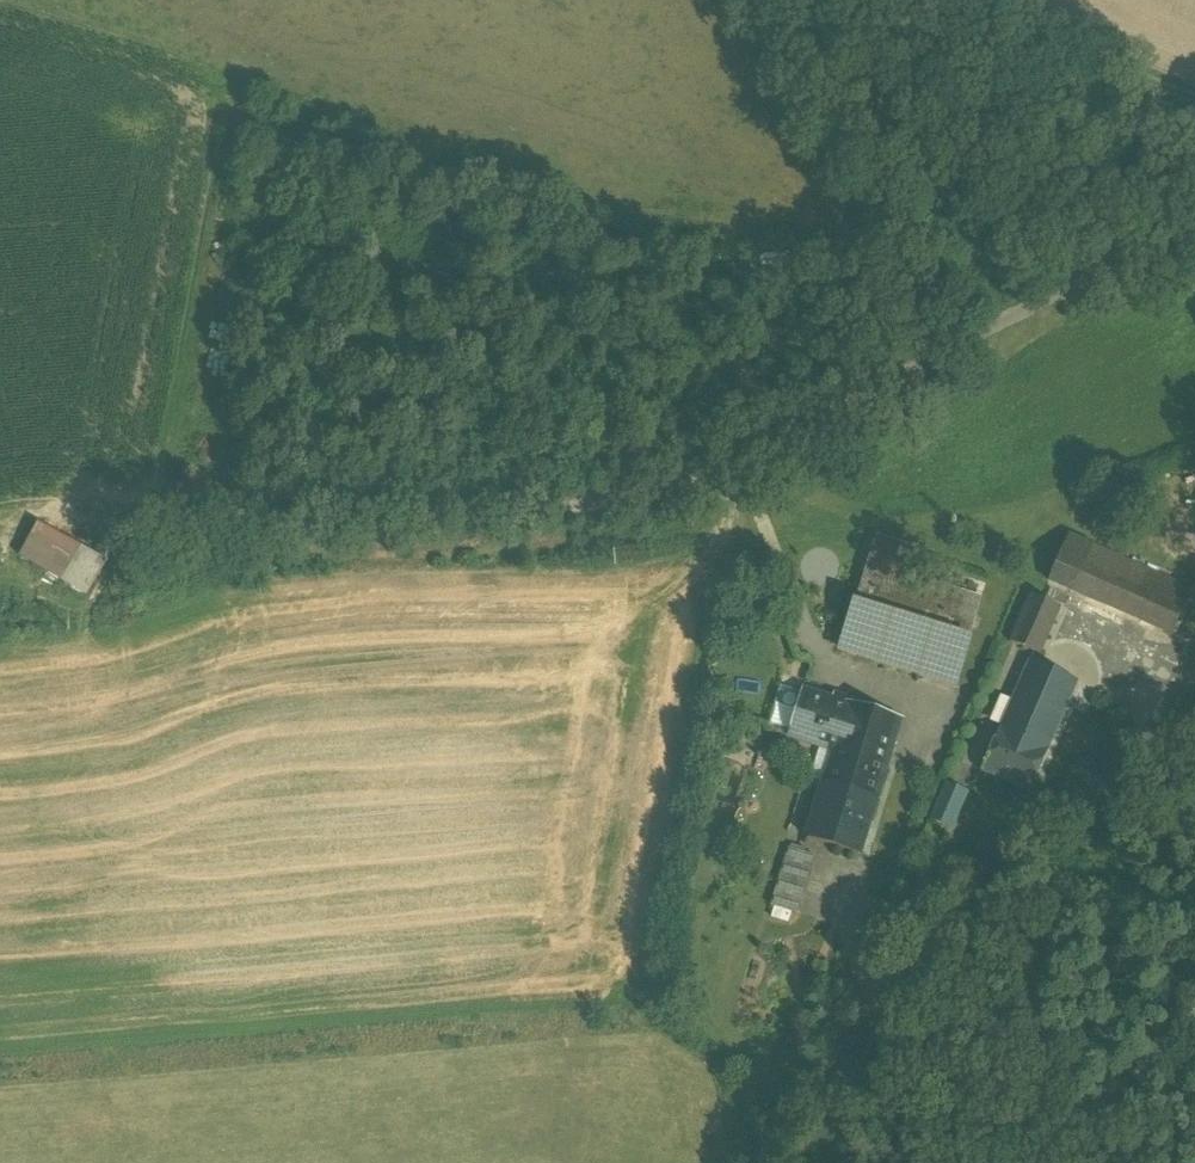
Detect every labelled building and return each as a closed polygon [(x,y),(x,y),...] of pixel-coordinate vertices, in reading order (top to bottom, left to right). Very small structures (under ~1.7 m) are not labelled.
[(1089,491),(1070,535),(1094,545),(1113,501),(1089,491)] [(24,558),(96,595),(113,562),(93,552),(95,546),(43,520),(24,558)] [(1094,545),(1070,535),(1049,581),(1173,634),(1192,589),(1094,545)] [(1032,595),(1011,643),(1039,655),(1060,607),(1032,595)] [(970,640),(855,604),(841,650),(956,686),(970,640)] [(1077,682),(1031,662),(1001,730),(1047,750),(1077,682)] [(900,722),(848,706),(848,707),(806,694),(793,737),(835,750),(825,784),(876,800),(900,722)] [(1001,730),(1000,729),(982,771),(1030,792),(1048,751),(1047,750),(1001,730)] [(876,800),(825,784),(808,840),(859,855),(876,800)] [(967,792),(948,784),(932,821),(951,829),(967,792)] [(790,850),(773,908),(798,916),(816,858),(790,850)]
